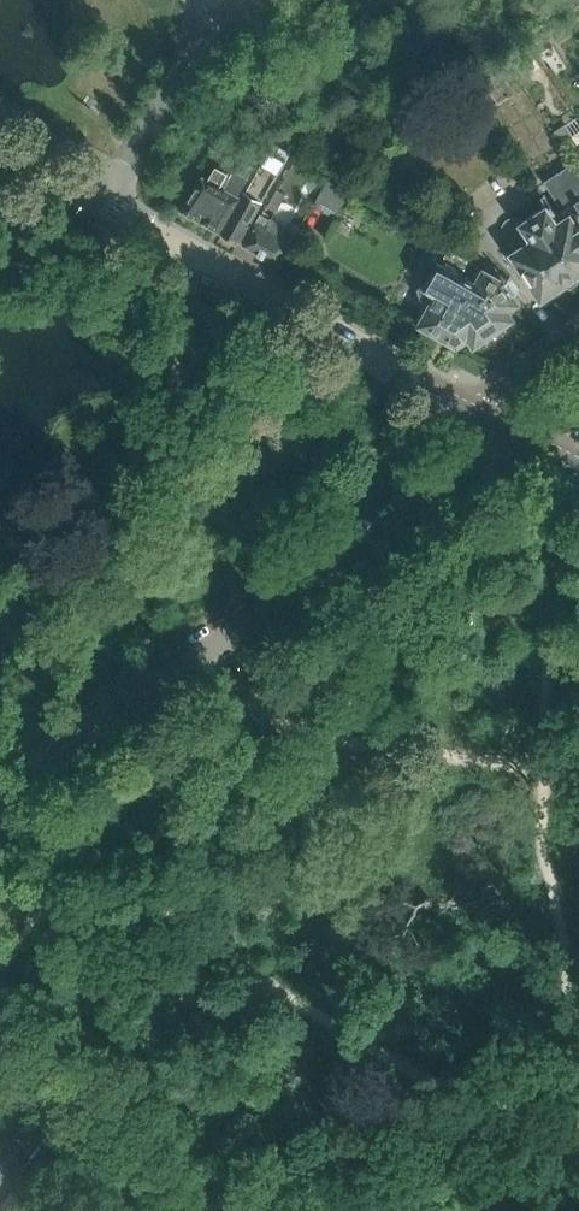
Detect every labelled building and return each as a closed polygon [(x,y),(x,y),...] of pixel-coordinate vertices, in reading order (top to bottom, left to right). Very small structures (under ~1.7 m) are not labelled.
[(254,137),(247,149),(263,157),(274,137),(259,128),(254,137)] [(250,135),(238,129),(231,140),(243,147),(250,135)] [(248,185),(222,233),(238,243),(251,220),(250,219),(261,202),(246,194),(247,192),(258,198),(268,181),(276,185),(288,163),(268,153),(249,185),(248,185)] [(222,187),(209,210),(202,205),(207,198),(194,190),(181,211),(222,233),(234,210),(248,185),(258,168),(242,160),(236,171),(230,169),(228,174),(229,174),(222,187)] [(523,220),(521,219),(520,218),(519,217),(517,217),(515,217),(512,217),(510,218),(509,219),(507,221),(505,223),(504,224),(504,226),(504,228),(504,229),(504,231),(504,232),(505,234),(516,252),(514,253),(517,257),(514,264),(519,271),(527,271),(543,296),(563,283),(571,286),(578,280),(578,169),(575,163),(547,182),(555,195),(524,214),(526,217),(523,220)] [(202,205),(209,210),(222,187),(229,174),(228,174),(216,167),(209,180),(203,177),(194,190),(207,198),(202,205)] [(283,199),(274,194),(267,208),(275,213),(283,199)] [(297,234),(261,214),(244,246),(279,265),(297,234)] [(485,272),(484,274),(472,267),(473,265),(447,251),(440,265),(428,285),(418,288),(421,298),(426,301),(416,320),(429,327),(433,333),(434,334),(442,334),(457,343),(469,334),(475,342),(491,331),(502,328),(505,326),(511,317),(506,309),(516,301),(503,282),(485,272)] [(4,1159),(8,1162),(20,1148),(0,1130),(0,1165),(4,1159)]
